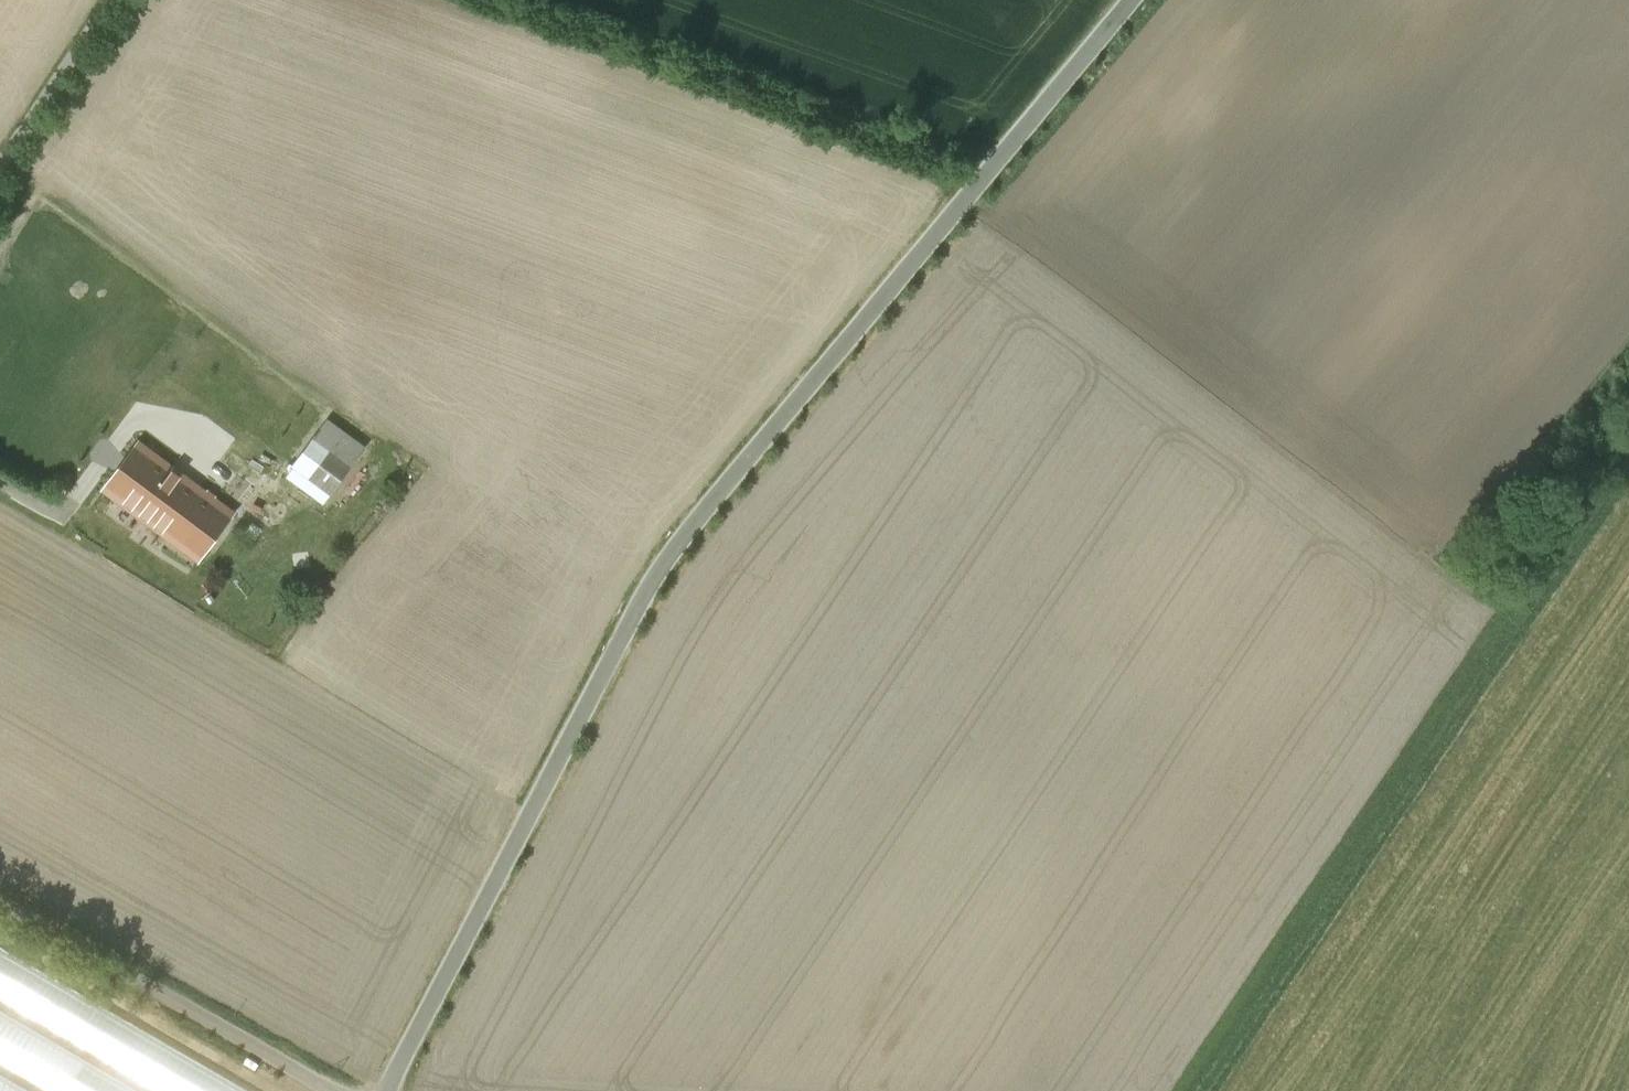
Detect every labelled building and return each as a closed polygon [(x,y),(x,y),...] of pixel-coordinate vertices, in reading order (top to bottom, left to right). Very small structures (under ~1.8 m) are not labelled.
[(365,450),(327,423),(297,466),(336,492),(365,450)] [(231,514),(139,446),(107,490),(170,537),(175,529),(204,550),(231,514)] [(0,951),(0,996),(162,1090),(240,1090),(0,951)] [(0,1015),(0,1060),(53,1090),(131,1090),(0,1015)] [(0,1078),(0,1090),(22,1090),(0,1078)]
